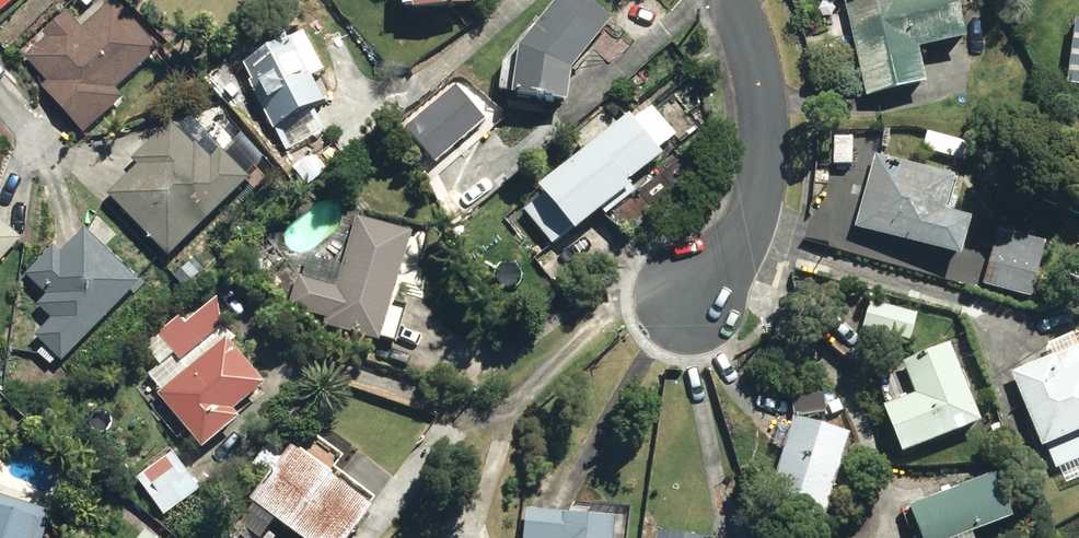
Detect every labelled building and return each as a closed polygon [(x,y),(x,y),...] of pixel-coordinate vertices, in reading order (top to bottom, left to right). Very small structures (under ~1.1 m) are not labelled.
[(83,129),(121,94),(114,87),(157,46),(116,0),(109,0),(80,25),(64,8),(41,30),(45,34),(23,54),(46,78),(41,83),(83,129)] [(304,11),(320,0),(296,0),(304,11)] [(519,40),(513,92),(567,98),(571,65),(612,15),(592,0),(553,0),(519,40)] [(866,92),(926,78),(919,45),(962,35),(954,0),(845,0),(866,92)] [(1076,14),(1067,81),(1078,83),(1078,15),(1076,14)] [(248,79),(282,144),(324,123),(315,106),(326,100),(312,74),(324,68),(304,30),(242,62),(250,78),(248,79)] [(405,124),(434,159),(484,118),(456,83),(405,124)] [(522,209),(550,243),(573,225),(575,227),(632,181),(629,178),(663,150),(629,111),(539,184),(545,190),(522,209)] [(106,192),(166,253),(247,176),(220,148),(210,156),(195,140),(193,142),(170,119),(130,156),(136,163),(106,192)] [(856,224),(962,253),(972,215),(945,207),(953,173),(876,154),(856,224)] [(322,323),(378,340),(411,230),(355,213),(335,283),(297,271),(287,302),(325,314),(322,323)] [(19,235),(0,219),(0,257),(19,235)] [(36,351),(49,362),(56,354),(60,359),(137,280),(83,227),(58,251),(51,245),(24,273),(45,293),(35,303),(50,317),(33,334),(44,344),(36,351)] [(983,282),(1032,295),(1046,242),(998,230),(983,282)] [(172,275),(182,286),(198,271),(187,259),(172,275)] [(180,359),(220,325),(215,297),(184,323),(178,316),(158,333),(180,359)] [(863,325),(910,338),(917,313),(870,300),(863,325)] [(157,392),(201,445),(238,416),(231,408),(264,381),(226,335),(157,392)] [(885,402),(904,450),(982,419),(951,340),(903,358),(916,390),(885,402)] [(1056,467),(1078,458),(1078,362),(1064,368),(1057,352),(1012,370),(1042,444),(1046,443),(1056,467)] [(838,398),(829,403),(833,413),(843,408),(838,398)] [(766,502),(823,520),(850,432),(793,414),(766,502)] [(74,429),(87,443),(100,431),(87,417),(74,429)] [(302,537),(347,537),(372,504),(290,443),(249,498),(233,518),(259,537),(275,517),(302,537)] [(132,479),(160,519),(200,491),(171,450),(132,479)] [(927,537),(952,537),(1013,515),(996,470),(913,502),(927,537)] [(49,511),(0,494),(0,537),(39,537),(49,511)] [(616,517),(526,506),(523,537),(614,537),(616,517)] [(143,527),(135,537),(157,537),(143,527)]
